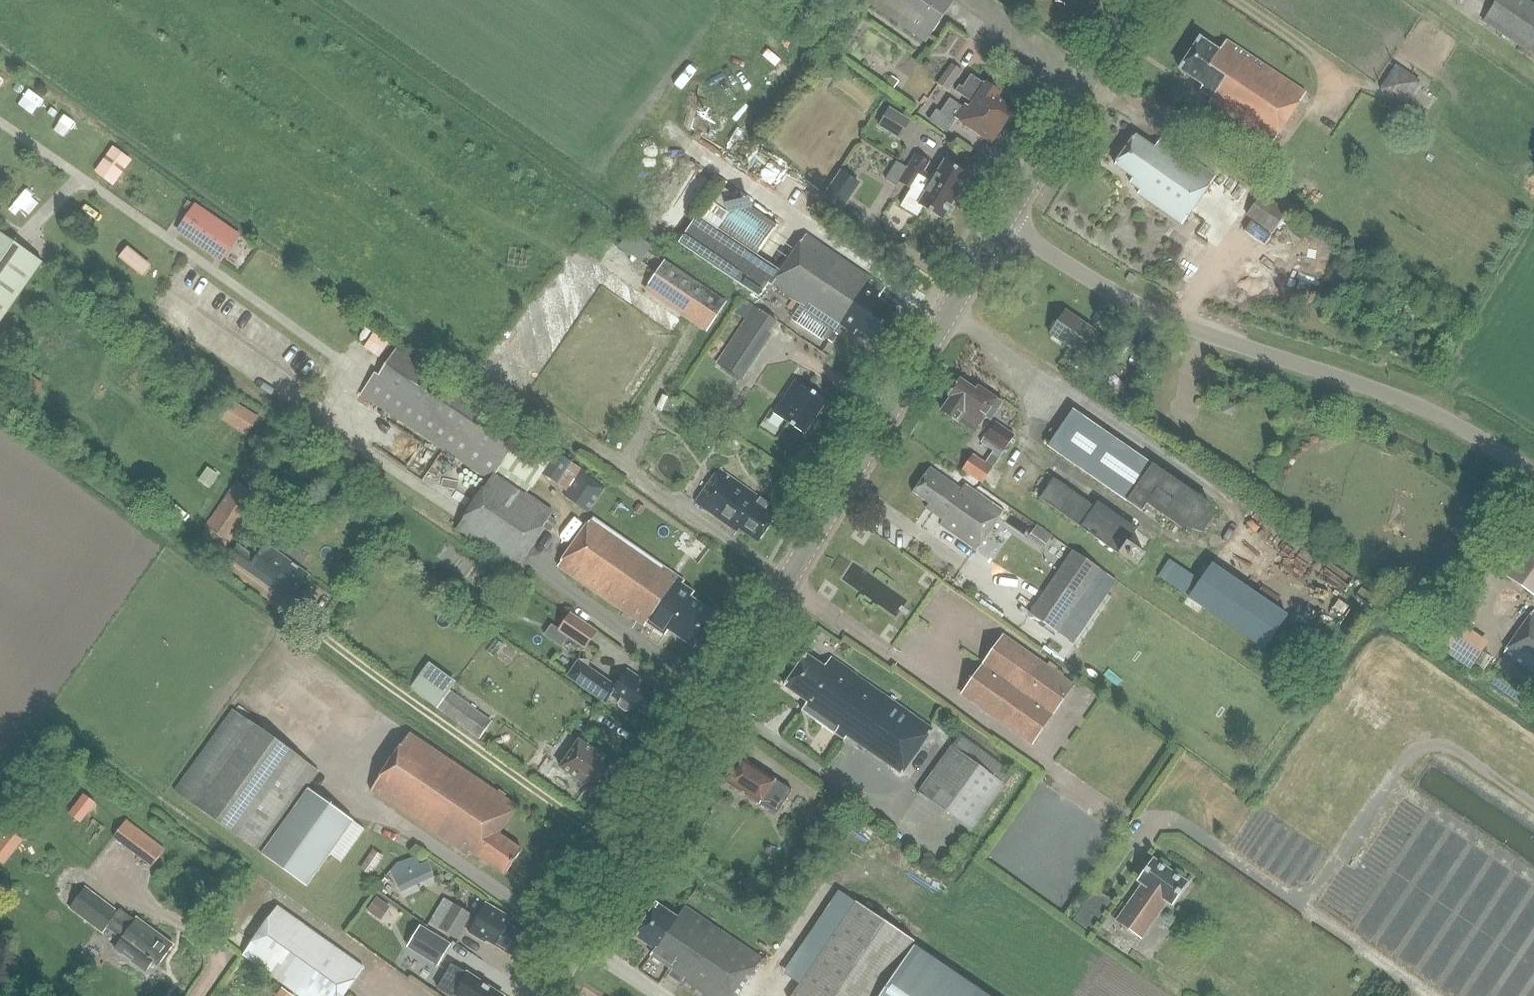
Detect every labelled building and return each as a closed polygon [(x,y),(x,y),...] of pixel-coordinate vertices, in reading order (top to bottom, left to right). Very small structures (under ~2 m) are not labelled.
[(950,1),(950,0),(867,0),(925,42),(953,3),(950,1)] [(1482,19),(1533,54),(1533,2),(1532,0),(1495,0),(1482,19)] [(1200,91),(1211,98),(1208,101),(1272,145),(1306,95),(1226,40),(1218,52),(1200,40),(1180,70),(1203,86),(1200,91)] [(875,49),(865,63),(887,78),(897,64),(875,49)] [(829,64),(817,63),(816,76),(829,77),(829,64)] [(946,90),(959,70),(949,63),(936,83),(946,90)] [(1397,64),(1382,87),(1405,102),(1420,78),(1397,64)] [(890,75),(884,83),(891,87),(897,79),(890,75)] [(960,86),(956,92),(972,103),(969,107),(966,105),(963,109),(950,100),(947,104),(943,102),(930,121),(947,132),(956,119),(992,144),(1002,128),(1003,128),(1015,111),(997,99),(1001,93),(986,83),(985,85),(972,76),(963,88),(960,86)] [(887,107),(877,125),(898,138),(909,120),(887,107)] [(1218,179),(1161,139),(1154,149),(1135,136),(1115,165),(1134,179),(1131,183),(1142,191),(1140,195),(1184,226),(1218,179)] [(113,148),(95,173),(115,187),(133,161),(113,148)] [(907,168),(911,170),(957,198),(970,176),(946,162),(939,175),(935,173),(933,177),(925,172),(930,164),(915,155),(907,168)] [(944,219),(957,198),(911,170),(907,168),(907,169),(896,162),(886,180),(897,186),(899,182),(913,190),(903,207),(918,216),(924,207),(944,219)] [(842,212),(861,184),(841,170),(822,198),(842,212)] [(697,216),(677,244),(757,299),(767,285),(770,288),(775,281),(771,278),(777,271),(757,257),(778,226),(739,199),(722,188),(701,218),(697,216)] [(1245,213),(1272,232),(1287,209),(1260,191),(1245,213)] [(193,202),(175,229),(221,261),(240,233),(193,202)] [(1273,235),(1252,221),(1245,231),(1265,245),(1273,235)] [(627,232),(617,247),(641,262),(650,247),(627,232)] [(43,263),(0,233),(0,324),(43,263)] [(808,236),(775,286),(802,304),(791,320),(821,341),(824,337),(832,343),(838,335),(836,334),(842,325),(857,335),(859,331),(879,345),(899,315),(880,301),(888,290),(808,236)] [(127,244),(117,256),(141,276),(151,264),(127,244)] [(664,260),(643,290),(705,332),(725,301),(664,260)] [(774,324),(750,308),(715,361),(742,379),(770,335),(767,333),(774,324)] [(1088,348),(1102,358),(1111,346),(1096,336),(1098,333),(1066,311),(1050,334),(1082,356),(1088,348)] [(363,399),(485,480),(491,470),(527,494),(553,454),(396,350),(363,399)] [(1172,356),(1166,354),(1163,361),(1168,364),(1172,356)] [(985,417),(990,420),(1002,403),(977,386),(975,390),(960,381),(949,397),(951,398),(942,411),(959,422),(960,421),(975,431),(985,417)] [(785,400),(787,401),(778,415),(807,434),(828,402),(797,382),(785,400)] [(233,400),(221,420),(231,426),(243,406),(233,400)] [(729,415),(721,410),(715,419),(722,425),(729,415)] [(1212,518),(1206,509),(1208,506),(1073,410),(1047,447),(1055,453),(1056,452),(1142,512),(1147,506),(1188,535),(1192,530),(1202,533),(1212,518)] [(981,484),(1013,436),(992,422),(979,442),(992,451),(985,462),(972,453),(960,470),(981,484)] [(467,511),(526,550),(540,530),(549,536),(557,524),(550,519),(553,514),(492,473),(486,482),(441,452),(428,472),(472,502),(467,511)] [(556,454),(542,475),(558,485),(572,464),(556,454)] [(206,472),(199,482),(210,489),(219,475),(208,468),(206,472)] [(940,525),(977,550),(1002,512),(963,486),(960,489),(930,468),(914,492),(937,507),(933,512),(944,520),(940,525)] [(719,470),(695,505),(738,535),(742,530),(760,543),(780,513),(719,470)] [(564,496),(588,512),(605,489),(581,472),(564,496)] [(1039,497),(1137,564),(1155,539),(1096,498),(1092,504),(1053,477),(1039,497)] [(260,496),(238,481),(208,524),(230,540),(260,496)] [(669,629),(695,648),(717,616),(691,597),(695,592),(683,584),(685,581),(593,518),(559,567),(647,627),(649,624),(665,635),(669,629)] [(1029,535),(1063,558),(1069,549),(1036,526),(1029,535)] [(1533,596),(1533,541),(1532,539),(1506,577),(1533,596)] [(283,588),(293,596),(308,575),(268,544),(256,559),(242,548),(233,559),(279,593),(283,588)] [(1072,551),(1028,613),(1057,633),(1100,571),(1072,551)] [(1201,608),(1263,650),(1287,615),(1211,563),(1199,580),(1169,560),(1157,577),(1187,598),(1182,605),(1196,615),(1201,608)] [(1450,649),(1466,625),(1439,608),(1423,632),(1450,649)] [(1505,654),(1533,675),(1533,612),(1505,654)] [(568,613),(557,631),(585,649),(596,631),(568,613)] [(964,695),(1035,744),(1076,685),(1005,635),(964,695)] [(822,669),(805,657),(783,688),(807,704),(801,713),(834,736),(834,735),(844,742),(846,738),(902,776),(932,730),(829,659),(822,669)] [(615,686),(593,671),(577,660),(567,676),(605,702),(610,694),(619,700),(618,703),(618,706),(625,711),(629,710),(633,704),(651,716),(665,696),(626,670),(615,686)] [(466,731),(479,713),(451,692),(438,710),(466,731)] [(318,772),(231,710),(173,793),(260,854),(318,772)] [(472,851),(505,873),(521,848),(500,833),(517,807),(409,734),(369,792),(467,858),(472,851)] [(585,787),(601,797),(621,768),(580,740),(561,766),(587,784),(585,787)] [(1004,787),(949,747),(916,792),(972,832),(1004,787)] [(777,814),(792,790),(741,758),(726,782),(777,814)] [(262,855),(307,888),(355,821),(310,789),(262,855)] [(79,824),(95,805),(84,796),(69,815),(79,824)] [(152,867),(165,849),(127,821),(113,839),(152,867)] [(3,865),(14,853),(0,842),(0,862),(3,865)] [(1141,882),(1115,921),(1140,938),(1167,900),(1172,903),(1188,879),(1152,855),(1136,879),(1141,882)] [(410,870),(394,877),(401,893),(418,885),(410,870)] [(174,945),(136,918),(134,920),(121,910),(119,913),(86,888),(70,909),(103,934),(107,929),(122,940),(114,951),(146,974),(154,963),(159,966),(174,945)] [(1091,933),(1113,901),(1096,890),(1074,921),(1091,933)] [(377,899),(367,913),(377,919),(386,905),(377,899)] [(471,916),(443,899),(429,922),(456,939),(471,916)] [(793,995),(880,995),(915,943),(856,903),(793,995)] [(528,937),(505,924),(509,917),(488,904),(477,922),(470,933),(486,942),(487,941),(516,958),(528,937)] [(686,907),(677,919),(657,905),(636,936),(656,950),(652,956),(670,969),(666,974),(699,995),(739,995),(763,960),(686,907)] [(277,906),(242,955),(298,995),(342,995),(362,968),(277,906)] [(437,937),(423,959),(440,969),(453,947),(437,937)] [(882,995),(987,995),(915,948),(882,995)] [(468,974),(452,965),(438,989),(450,995),(455,995),(457,995),(502,995),(468,974)]
